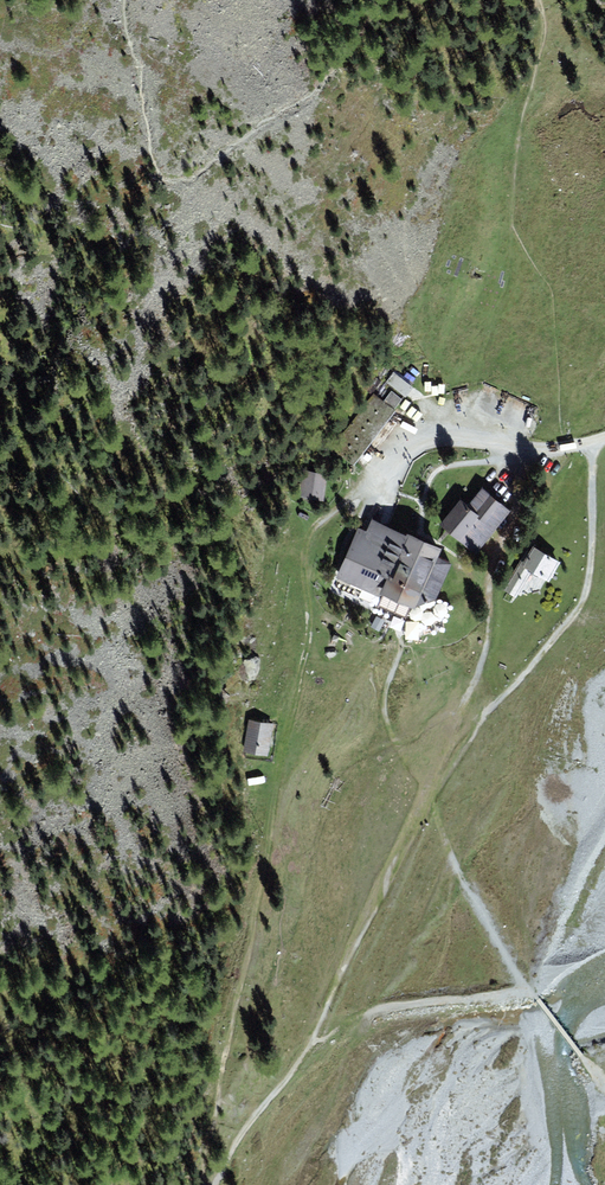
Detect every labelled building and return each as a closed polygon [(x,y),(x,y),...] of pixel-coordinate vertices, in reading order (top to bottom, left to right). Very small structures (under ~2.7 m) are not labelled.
[(413,384),(394,370),(386,381),(405,395),(413,384)] [(391,388),(384,398),(395,406),(402,397),(391,388)] [(397,408),(395,406),(384,398),(373,389),(330,444),(354,463),(397,408)] [(327,469),(300,466),(297,493),(323,496),(327,469)] [(441,519),(476,548),(510,505),(482,483),(468,500),(461,494),(441,519)] [(358,523),(336,574),(381,594),(384,586),(419,601),(435,597),(452,556),(437,550),(442,538),(406,523),(404,527),(372,513),(366,527),(358,523)] [(560,557),(532,540),(503,587),(516,595),(533,567),(549,577),(560,557)] [(273,721),(248,717),(243,749),(268,753),(273,721)]
